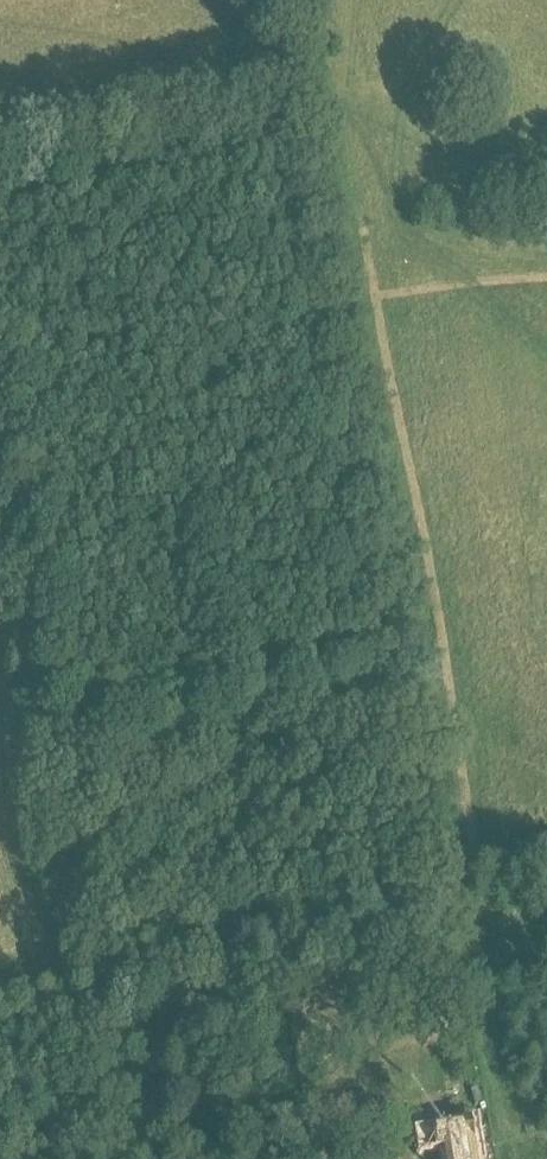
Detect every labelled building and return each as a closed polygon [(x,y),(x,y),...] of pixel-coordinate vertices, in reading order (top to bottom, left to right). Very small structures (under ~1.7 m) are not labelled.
[(375,1093),(370,1117),(380,1119),(384,1094),(375,1093)] [(453,1158),(481,1158),(473,1118),(446,1123),(453,1158)]
